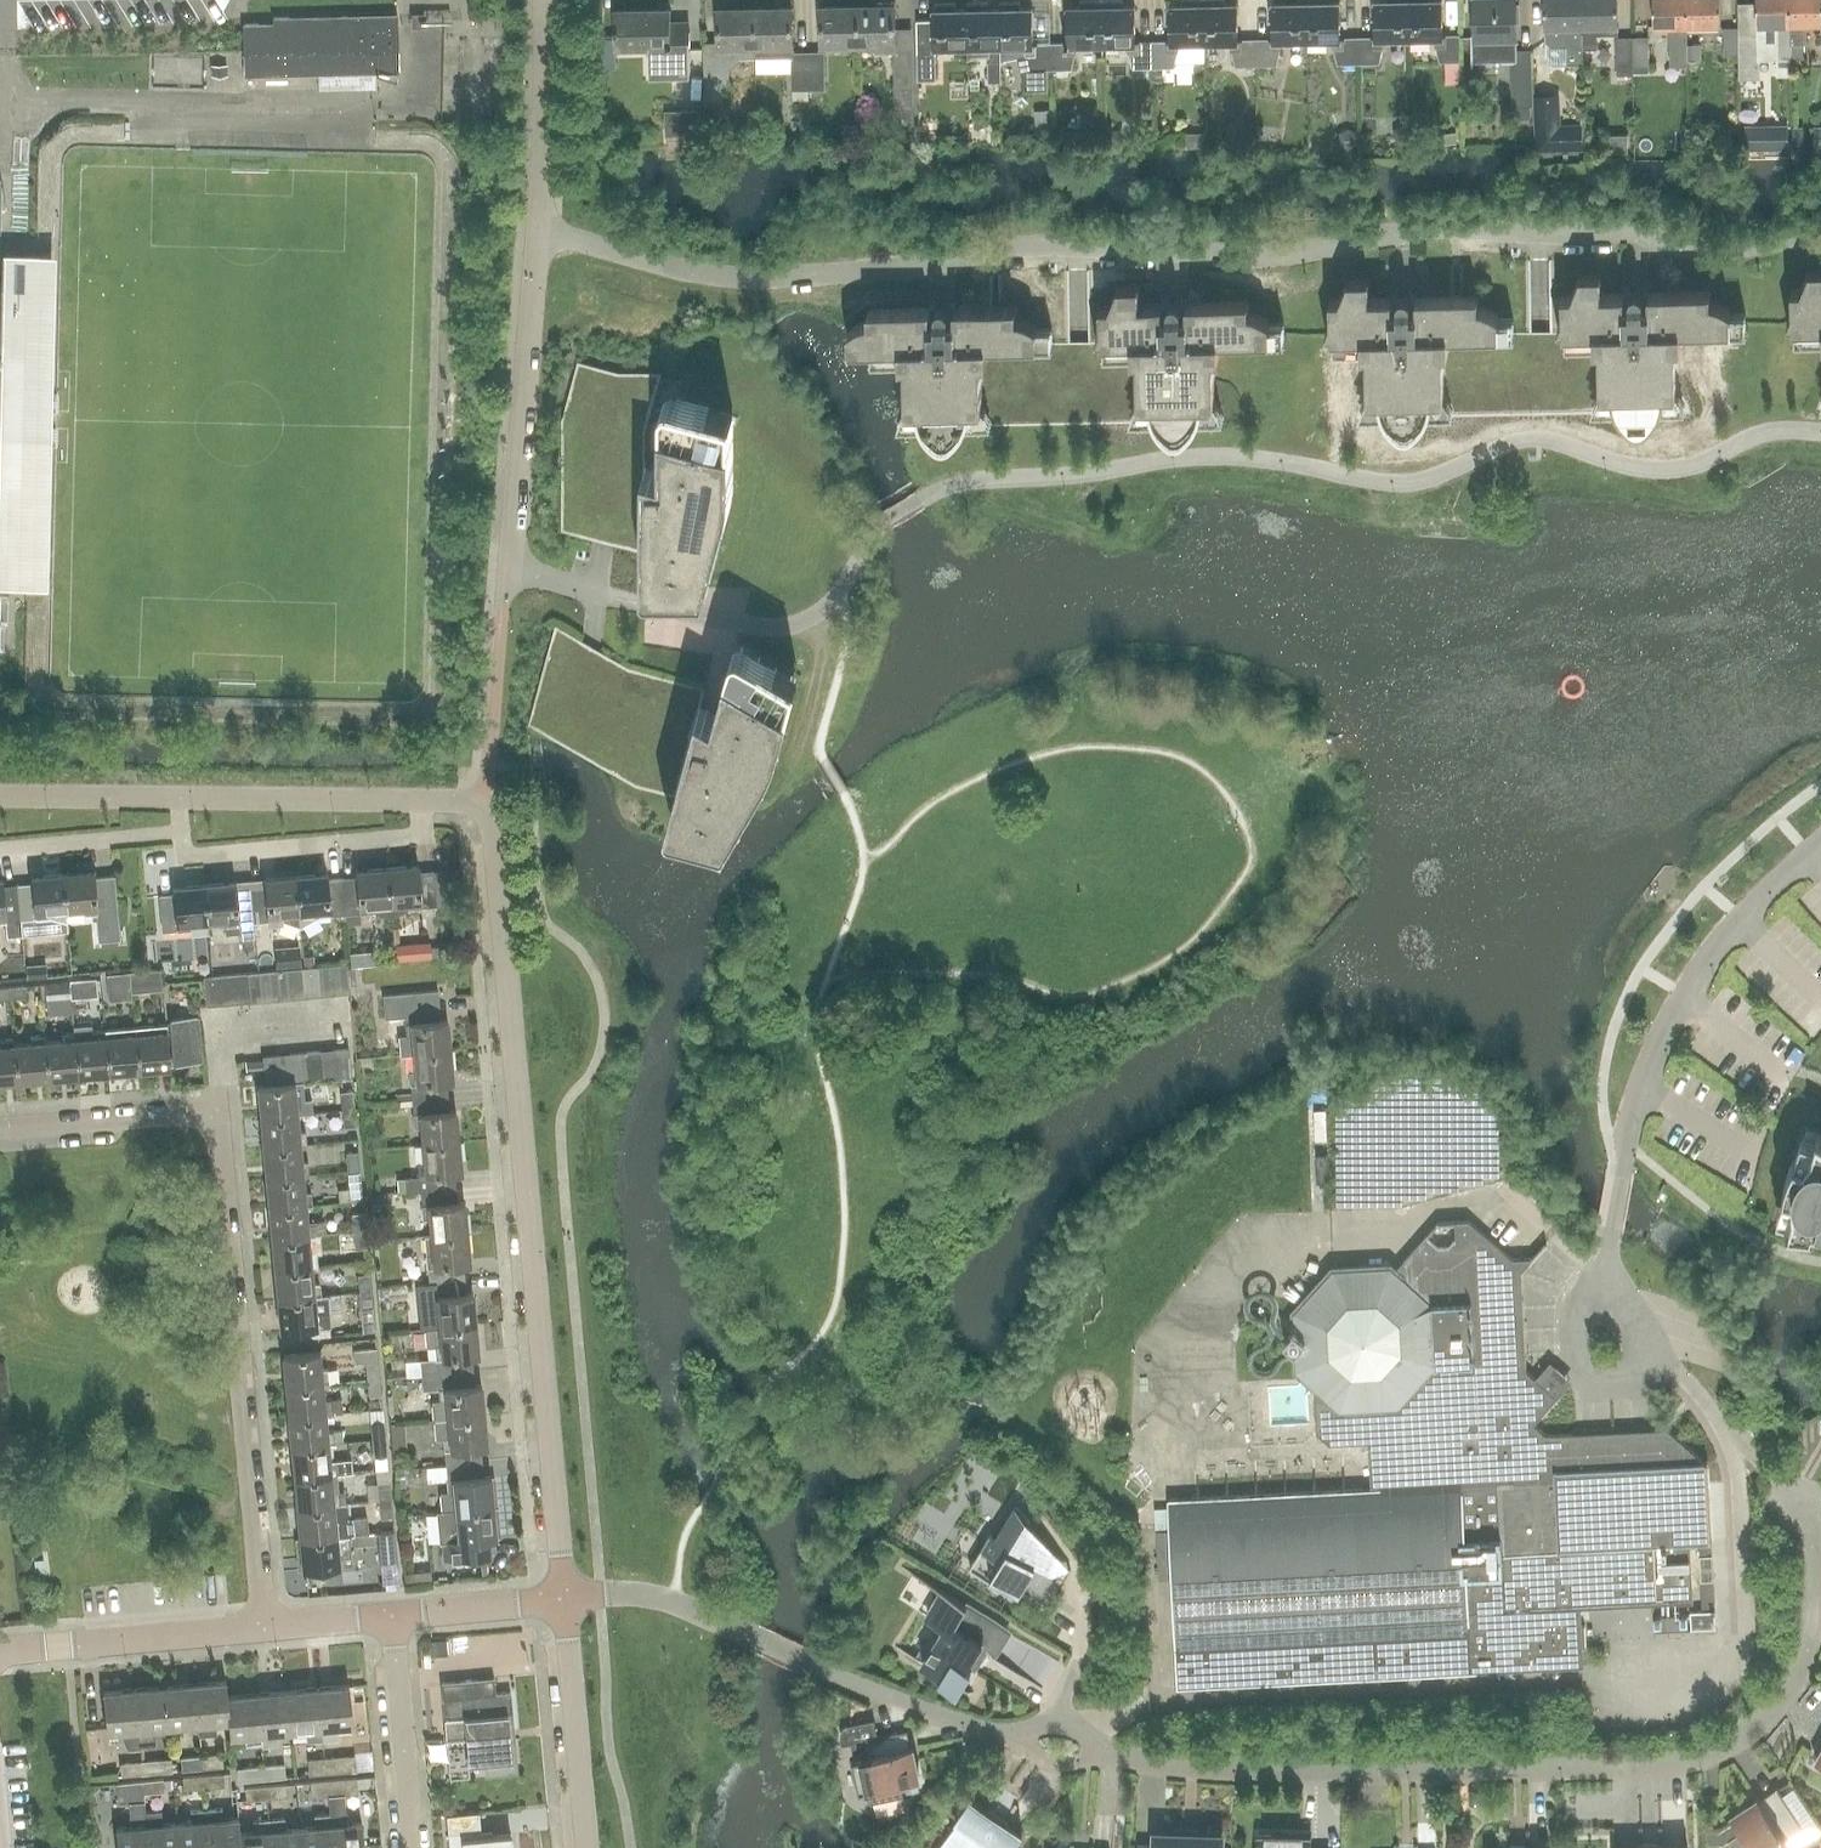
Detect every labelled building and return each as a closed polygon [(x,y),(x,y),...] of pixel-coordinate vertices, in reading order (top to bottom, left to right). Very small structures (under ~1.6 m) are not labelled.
[(1103,44),(1102,0),(1081,1),(1081,6),(1069,7),(1069,42),(1052,43),(1052,70),(1073,69),(1079,44),(1103,44)] [(1102,0),(1103,44),(1127,43),(1133,68),(1154,67),(1154,40),(1136,41),(1135,5),(1123,5),(1123,0),(1107,0),(1102,0)] [(1204,0),(1183,0),(1183,4),(1171,5),(1172,40),(1154,40),(1154,67),(1175,67),(1181,42),(1205,42),(1204,0)] [(1205,42),(1230,41),(1236,66),(1257,65),(1256,38),(1238,39),(1238,3),(1225,3),(1225,0),(1204,0),(1205,42)] [(1307,0),(1286,0),(1286,2),(1274,2),(1274,38),(1256,38),(1257,65),(1278,65),(1283,40),(1308,40),(1307,0)] [(1328,0),(1307,0),(1308,40),(1332,39),(1339,63),(1359,63),(1359,36),(1341,37),(1340,1),(1328,1),(1328,0)] [(1409,0),(1388,0),(1376,0),(1377,36),(1359,36),(1359,63),(1380,62),(1386,38),(1410,37),(1409,0)] [(1410,37),(1434,37),(1441,61),(1446,61),(1446,82),(1460,82),(1459,61),(1461,61),(1461,34),(1443,35),(1443,0),(1409,0),(1410,37)] [(1517,36),(1517,21),(1520,21),(1520,4),(1516,4),(1516,0),(1476,0),(1476,37),(1473,37),(1474,61),(1514,60),(1515,104),(1517,104),(1531,103),(1534,103),(1534,94),(1532,50),(1517,51),(1517,36)] [(1582,0),(1545,0),(1546,57),(1553,63),(1583,63),(1583,48),(1582,0)] [(1583,48),(1598,48),(1598,34),(1619,33),(1618,0),(1582,0),(1583,48)] [(1689,64),(1689,59),(1688,44),(1688,25),(1688,0),(1654,0),(1655,25),(1671,25),(1672,64),(1689,64)] [(1688,25),(1722,24),(1721,0),(1688,0),(1688,25)] [(1740,54),(1741,76),(1760,76),(1760,58),(1777,58),(1792,57),(1791,42),(1791,23),(1791,0),(1757,0),(1757,2),(1739,2),(1740,27),(1740,54)] [(1791,23),(1791,42),(1792,57),(1805,57),(1805,43),(1807,43),(1807,22),(1820,22),(1820,0),(1791,0),(1791,23)] [(1001,56),(1000,8),(988,8),(988,2),(968,3),(968,9),(969,47),(969,57),(989,56),(989,61),(1001,61),(1001,56)] [(1001,8),(1000,8),(1001,56),(1018,55),(1028,88),(1046,88),(1046,70),(1052,70),(1052,43),(1034,43),(1033,7),(1021,8),(1020,2),(1001,2),(1001,8)] [(969,47),(968,9),(956,9),(956,3),(936,3),(936,9),(935,9),(936,48),(969,47)] [(896,4),(859,5),(860,42),(860,50),(878,49),(877,46),(897,46),(896,4)] [(860,42),(859,5),(822,6),(823,47),(843,47),(843,42),(860,42)] [(757,57),(756,7),(719,8),(720,41),(705,42),(707,105),(731,104),(730,67),(734,67),(739,62),(739,58),(757,57)] [(793,7),(756,7),(757,57),(793,57),(793,88),(809,88),(808,52),(794,53),(794,48),(793,7)] [(668,70),(690,70),(690,33),(672,33),(671,9),(616,10),(617,45),(618,45),(618,38),(651,37),(651,44),(668,44),(668,70)] [(245,75),(400,70),(398,13),(274,17),(274,23),(243,23),(245,75)] [(1740,54),(1740,27),(1725,27),(1726,54),(1740,54)] [(1650,65),(1649,36),(1634,37),(1634,65),(1650,65)] [(1634,65),(1634,37),(1617,37),(1618,74),(1634,74),(1634,65)] [(1702,44),(1688,44),(1689,59),(1702,59),(1702,44)] [(896,86),(913,86),(912,50),(896,51),(896,86)] [(824,52),(808,52),(809,88),(825,88),(824,52)] [(936,79),(936,52),(918,52),(918,80),(936,79)] [(214,62),(214,74),(226,73),(226,61),(214,62)] [(989,82),(1002,82),(1001,61),(989,61),(989,82)] [(929,99),(929,85),(920,85),(921,99),(929,99)] [(1560,93),(1534,94),(1534,103),(1536,150),(1583,148),(1582,123),(1561,123),(1560,93)] [(1035,109),(1036,128),(1051,127),(1049,108),(1035,109)] [(696,135),(695,109),(664,109),(665,135),(696,135)] [(1767,148),(1766,123),(1745,124),(1746,148),(1767,148)] [(1339,137),(1341,144),(1348,147),(1355,144),(1357,137),(1355,131),(1348,128),(1341,130),(1339,137)] [(1207,132),(1187,133),(1187,147),(1207,147),(1207,132)] [(1607,132),(1607,151),(1629,150),(1629,132),(1607,132)] [(1453,143),(1453,134),(1440,134),(1441,143),(1453,143)] [(1228,219),(1214,217),(1211,236),(1225,238),(1228,219)] [(13,257),(5,580),(41,580),(44,462),(38,462),(41,376),(46,377),(47,331),(42,331),(42,318),(48,318),(49,258),(13,257)] [(1810,269),(1801,289),(1792,289),(1792,310),(1787,322),(1789,323),(1793,323),(1793,328),(1820,328),(1820,268),(1810,269)] [(1676,346),(1681,345),(1681,331),(1731,330),(1731,311),(1727,307),(1721,305),(1719,303),(1716,303),(1711,301),(1711,291),(1649,292),(1649,305),(1625,306),(1625,292),(1602,293),(1601,273),(1581,274),(1572,294),(1563,294),(1563,295),(1563,316),(1558,327),(1560,328),(1563,328),(1564,333),(1594,333),(1595,347),(1600,347),(1601,393),(1613,393),(1614,396),(1614,398),(1616,404),(1617,407),(1619,409),(1620,411),(1622,415),(1626,419),(1628,421),(1632,424),(1633,425),(1635,426),(1638,426),(1640,426),(1642,426),(1644,425),(1645,425),(1649,422),(1653,418),(1656,414),(1659,411),(1660,408),(1662,403),(1663,400),(1664,396),(1665,392),(1677,391),(1676,346)] [(1444,351),(1449,350),(1449,336),(1499,335),(1499,316),(1495,313),(1492,311),(1489,310),(1484,308),(1482,307),(1479,306),(1479,296),(1417,297),(1417,310),(1393,311),(1392,297),(1370,298),(1369,278),(1349,279),(1340,299),(1331,299),(1331,321),(1326,332),(1328,333),(1331,333),(1331,338),(1362,338),(1362,352),(1368,352),(1369,398),(1381,398),(1382,401),(1382,403),(1384,409),(1385,412),(1387,414),(1390,420),(1392,422),(1396,425),(1400,429),(1401,430),(1403,431),(1406,431),(1408,431),(1410,431),(1412,431),(1413,430),(1417,427),(1421,423),(1424,419),(1426,416),(1428,413),(1429,410),(1430,408),(1431,404),(1432,401),(1432,397),(1445,396),(1444,351)] [(1214,356),(1220,356),(1219,341),(1270,340),(1270,321),(1265,318),(1263,316),(1260,315),(1255,313),(1250,311),(1249,300),(1188,302),(1188,315),(1163,316),(1163,302),(1141,303),(1140,283),(1119,284),(1111,304),(1101,304),(1101,305),(1102,326),(1097,337),(1099,338),(1102,338),(1102,343),(1133,343),(1133,357),(1138,357),(1139,403),(1152,403),(1152,407),(1153,409),(1154,411),(1155,414),(1156,417),(1157,419),(1159,421),(1161,425),(1165,429),(1168,432),(1170,434),(1172,435),(1174,436),(1175,436),(1177,436),(1178,436),(1180,436),(1182,436),(1184,435),(1187,432),(1191,428),(1195,424),(1197,421),(1199,418),(1201,413),(1202,410),(1203,406),(1203,402),(1215,402),(1214,356)] [(1560,328),(1558,327),(1563,316),(1563,295),(1552,295),(1553,333),(1543,333),(1515,334),(1515,335),(1499,336),(1499,335),(1449,336),(1449,350),(1444,351),(1445,396),(1432,397),(1432,401),(1431,404),(1430,408),(1429,410),(1428,413),(1426,416),(1620,411),(1619,409),(1617,407),(1616,404),(1614,398),(1614,396),(1613,393),(1601,393),(1600,347),(1595,347),(1594,333),(1564,333),(1563,328),(1560,328)] [(1102,338),(1099,338),(1097,337),(1102,326),(1101,305),(1091,305),(1091,343),(1079,343),(1053,344),(1053,345),(1038,346),(1038,345),(987,346),(988,361),(982,361),(983,406),(971,407),(970,411),(970,415),(969,418),(968,420),(967,423),(965,425),(1159,421),(1157,419),(1156,417),(1155,414),(1154,411),(1153,409),(1152,407),(1152,403),(1139,403),(1138,357),(1133,357),(1133,343),(1102,343),(1102,338)] [(982,361),(988,361),(987,346),(1038,345),(1037,326),(1033,322),(1029,320),(1025,318),(1023,318),(1017,316),(1017,306),(1000,306),(955,307),(956,320),(931,321),(931,308),(869,309),(870,319),(864,321),(862,322),(858,324),(855,326),(850,330),(850,349),(901,348),(901,363),(906,362),(907,408),(920,408),(920,412),(921,414),(922,416),(923,419),(924,422),(925,424),(929,430),(933,434),(936,437),(940,440),(942,441),(943,441),(946,441),(948,441),(950,441),(952,440),(955,437),(959,433),(963,429),(965,426),(965,425),(967,423),(968,420),(969,418),(970,415),(970,411),(971,407),(983,406),(982,361)] [(646,470),(647,430),(662,372),(620,372),(579,361),(563,419),(563,530),(604,541),(646,552),(646,470)] [(729,501),(731,491),(732,486),(732,481),(732,442),(720,439),(727,414),(720,412),(720,410),(678,399),(670,425),(664,424),(664,470),(646,470),(646,552),(646,584),(646,586),(647,587),(649,588),(650,589),(652,589),(706,589),(727,510),(729,501)] [(699,716),(706,688),(629,667),(591,645),(556,625),(530,723),(638,785),(677,796),(699,716)] [(774,757),(777,752),(778,747),(780,742),(790,704),(789,703),(796,676),(744,645),(743,645),(741,645),(739,646),(738,647),(737,649),(729,672),(716,720),(699,716),(677,796),(671,817),(671,819),(671,822),(673,824),(674,825),(677,826),(715,836),(716,834),(728,838),(768,768),(773,761),(774,757)] [(419,864),(388,867),(393,918),(409,908),(410,909),(438,906),(434,870),(420,871),(419,864)] [(393,918),(388,867),(357,870),(357,877),(343,878),(346,915),(374,912),(392,918),(393,918)] [(94,870),(63,873),(67,909),(84,907),(85,914),(96,913),(99,941),(121,939),(115,875),(95,877),(94,870)] [(67,909),(63,873),(32,876),(33,882),(18,884),(21,919),(22,919),(36,918),(49,917),(68,922),(67,909)] [(346,915),(343,878),(328,879),(328,873),(296,875),(301,926),(318,917),(346,915)] [(301,926),(296,875),(265,878),(266,885),(251,886),(255,923),(283,920),(301,926)] [(18,884),(4,885),(3,878),(0,879),(0,922),(7,921),(8,936),(23,935),(22,919),(21,919),(18,884)] [(255,923),(251,886),(237,888),(236,881),(205,884),(208,921),(226,919),(228,933),(239,932),(239,939),(255,938),(254,923),(255,923)] [(208,921),(205,884),(174,887),(175,894),(160,895),(164,932),(192,929),(191,922),(208,921)] [(432,957),(431,941),(396,944),(398,960),(432,957)] [(301,944),(276,947),(277,966),(303,964),(301,944)] [(351,955),(352,966),(356,966),(366,965),(375,964),(374,953),(351,955)] [(316,966),(315,956),(304,957),(305,967),(316,966)] [(347,963),(332,965),(335,994),(350,992),(347,963)] [(47,964),(28,966),(29,978),(48,977),(47,964)] [(60,975),(71,975),(71,964),(60,964),(60,975)] [(335,994),(332,965),(318,966),(321,995),(335,994)] [(321,995),(318,966),(316,966),(305,967),(304,967),(307,996),(321,995)] [(307,996),(304,967),(290,969),(292,998),(307,996)] [(162,969),(132,971),(133,989),(163,986),(163,983),(162,969)] [(292,998),(290,969),(276,970),(278,999),(292,998)] [(278,999),(276,970),(261,971),(264,1000),(278,999)] [(132,971),(109,973),(110,991),(133,989),(132,971)] [(264,1000),(261,971),(247,972),(250,1001),(264,1000)] [(250,1001),(247,972),(233,974),(236,1003),(250,1001)] [(236,1003),(233,974),(219,975),(221,1004),(236,1003)] [(221,1004),(219,975),(204,976),(207,1005),(221,1004)] [(71,997),(99,995),(98,978),(70,981),(71,997)] [(71,997),(70,981),(46,983),(47,999),(71,997)] [(27,985),(10,986),(11,998),(28,997),(27,985)] [(10,986),(0,987),(0,1000),(11,998),(10,986)] [(441,1019),(440,1005),(438,990),(383,995),(386,1017),(404,1016),(406,1034),(400,1035),(401,1054),(414,1053),(451,1050),(448,1018),(441,1019)] [(166,1019),(167,1023),(153,1025),(154,1031),(137,1033),(136,1033),(140,1069),(171,1066),(170,1063),(203,1060),(199,1016),(166,1019)] [(106,1035),(106,1029),(92,1030),(91,1024),(75,1026),(75,1032),(76,1038),(75,1038),(79,1075),(109,1072),(106,1035)] [(136,1033),(137,1033),(136,1026),(123,1027),(123,1034),(106,1035),(109,1072),(140,1069),(136,1033)] [(75,1038),(76,1038),(75,1032),(62,1033),(62,1039),(45,1041),(48,1077),(79,1075),(75,1038)] [(45,1041),(45,1034),(31,1036),(32,1042),(15,1044),(14,1044),(18,1080),(48,1077),(45,1041)] [(15,1044),(14,1037),(1,1038),(1,1045),(0,1045),(0,1082),(18,1080),(14,1044),(15,1044)] [(352,1076),(349,1047),(335,1049),(338,1078),(352,1076)] [(338,1078),(335,1049),(321,1050),(324,1079),(338,1078)] [(324,1079),(321,1050),(307,1051),(309,1080),(324,1079)] [(454,1081),(451,1050),(414,1053),(416,1071),(409,1071),(411,1093),(397,1094),(398,1101),(448,1096),(447,1081),(454,1081)] [(309,1080),(307,1051),(293,1053),(295,1082),(296,1082),(309,1080)] [(295,1082),(293,1053),(278,1054),(281,1083),(295,1082)] [(281,1083),(278,1054),(263,1055),(266,1084),(281,1083)] [(281,1083),(266,1084),(259,1085),(262,1116),(305,1112),(304,1099),(297,1100),(296,1082),(295,1082),(281,1083)] [(354,1108),(353,1090),(341,1091),(343,1109),(354,1108)] [(450,1110),(448,1096),(398,1101),(398,1106),(412,1105),(415,1127),(421,1127),(423,1144),(460,1141),(457,1110),(450,1110)] [(356,1125),(354,1108),(343,1109),(345,1126),(356,1125)] [(305,1113),(305,1112),(262,1116),(265,1147),(308,1143),(307,1130),(300,1130),(299,1113),(305,1113)] [(1818,1132),(1817,1134),(1818,1134),(1809,1163),(1796,1159),(1797,1158),(1795,1158),(1792,1164),(1789,1172),(1786,1179),(1785,1186),(1784,1194),(1786,1194),(1799,1198),(1790,1225),(1788,1225),(1788,1227),(1814,1230),(1814,1228),(1813,1227),(1815,1223),(1820,1225),(1820,1133),(1818,1132)] [(462,1172),(460,1141),(423,1144),(424,1162),(418,1163),(419,1176),(406,1177),(407,1192),(420,1190),(457,1187),(456,1173),(462,1172)] [(308,1143),(265,1147),(267,1177),(310,1173),(309,1160),(303,1161),(301,1144),(308,1143)] [(1504,1193),(1502,1150),(1337,1155),(1339,1198),(1504,1193)] [(360,1168),(358,1151),(347,1152),(349,1170),(360,1168)] [(362,1186),(360,1168),(349,1170),(350,1187),(362,1186)] [(311,1174),(310,1173),(267,1177),(270,1207),(313,1203),(312,1191),(306,1191),(304,1174),(311,1174)] [(468,1232),(465,1201),(458,1202),(457,1187),(420,1190),(423,1219),(430,1218),(431,1235),(431,1236),(468,1232)] [(388,1206),(387,1194),(375,1195),(376,1207),(388,1206)] [(313,1204),(313,1203),(270,1207),(273,1238),(320,1234),(327,1234),(325,1220),(308,1222),(307,1205),(313,1204)] [(366,1229),(364,1212),(353,1213),(355,1230),(366,1229)] [(1522,1271),(1548,1243),(1547,1242),(1532,1257),(1513,1259),(1470,1220),(1439,1222),(1397,1269),(1392,1264),(1334,1267),(1294,1311),(1295,1329),(1285,1341),(1297,1352),(1298,1370),(1316,1386),(1319,1431),(1331,1441),(1369,1439),(1372,1486),(1168,1496),(1178,1686),(1584,1665),(1581,1606),(1604,1605),(1694,1600),(1691,1539),(1712,1538),(1708,1460),(1668,1428),(1546,1435),(1533,1423),(1557,1397),(1543,1384),(1527,1370),(1522,1271)] [(369,1259),(366,1229),(355,1230),(357,1260),(369,1259)] [(471,1263),(468,1232),(431,1236),(431,1235),(425,1235),(429,1282),(466,1278),(464,1264),(471,1263)] [(322,1251),(320,1234),(273,1238),(276,1268),(319,1264),(318,1252),(322,1251)] [(319,1265),(319,1264),(276,1268),(279,1299),(322,1295),(320,1282),(314,1283),(312,1266),(319,1265)] [(371,1290),(370,1273),(359,1274),(360,1291),(371,1290)] [(467,1293),(466,1278),(429,1282),(432,1310),(426,1311),(428,1328),(477,1323),(474,1292),(467,1293)] [(373,1308),(371,1290),(360,1291),(362,1309),(373,1308)] [(328,1295),(322,1296),(322,1295),(279,1299),(281,1330),(303,1328),(330,1326),(331,1326),(328,1295)] [(480,1355),(477,1323),(428,1328),(426,1328),(427,1346),(435,1345),(436,1358),(421,1360),(422,1375),(474,1370),(473,1355),(480,1355)] [(331,1336),(330,1326),(303,1328),(304,1338),(331,1336)] [(379,1377),(376,1347),(354,1350),(355,1362),(366,1361),(368,1378),(379,1377)] [(284,1354),(287,1385),(330,1381),(329,1368),(322,1369),(320,1351),(284,1354)] [(476,1384),(474,1370),(422,1375),(424,1390),(439,1388),(440,1401),(432,1402),(434,1420),(485,1415),(482,1384),(476,1384)] [(381,1395),(379,1377),(368,1378),(369,1396),(381,1395)] [(330,1382),(330,1381),(287,1385),(289,1416),(326,1412),(326,1413),(343,1411),(342,1398),(325,1399),(323,1383),(330,1382)] [(385,1438),(383,1408),(370,1409),(371,1422),(373,1422),(374,1439),(385,1438)] [(328,1430),(326,1413),(326,1412),(289,1416),(292,1446),(335,1442),(334,1429),(328,1430)] [(488,1446),(485,1415),(434,1420),(436,1437),(443,1437),(446,1464),(482,1461),(481,1447),(488,1446)] [(388,1468),(385,1438),(374,1439),(377,1469),(388,1468)] [(335,1443),(335,1442),(292,1446),(295,1477),(338,1473),(353,1472),(352,1458),(330,1460),(329,1444),(335,1443)] [(493,1506),(491,1475),(484,1476),(482,1461),(446,1464),(448,1491),(440,1492),(442,1511),(493,1506)] [(340,1490),(338,1473),(295,1477),(298,1507),(347,1503),(345,1490),(340,1490)] [(391,1499),(389,1482),(378,1483),(380,1500),(391,1499)] [(393,1516),(391,1499),(380,1500),(381,1517),(393,1516)] [(348,1517),(347,1503),(298,1507),(301,1538),(349,1533),(349,1534),(369,1532),(368,1516),(348,1517)] [(1062,1558),(1017,1505),(998,1537),(992,1533),(971,1567),(1018,1596),(1041,1558),(1047,1563),(1057,1554),(1061,1559),(1062,1558)] [(496,1537),(493,1506),(442,1511),(444,1529),(452,1528),(454,1556),(479,1554),(486,1553),(491,1553),(490,1538),(496,1537)] [(379,1531),(382,1561),(397,1560),(396,1553),(394,1530),(379,1531)] [(352,1565),(349,1534),(349,1533),(301,1538),(304,1569),(352,1565)] [(486,1553),(479,1554),(481,1576),(488,1575),(486,1553)] [(1702,1580),(1714,1579),(1713,1554),(1701,1555),(1702,1580)] [(397,1560),(382,1561),(384,1583),(399,1582),(397,1560)] [(405,1572),(405,1577),(406,1584),(433,1582),(431,1570),(405,1572)] [(984,1640),(993,1645),(995,1646),(1006,1628),(944,1591),(929,1615),(941,1622),(918,1660),(957,1684),(984,1640)] [(1692,1628),(1717,1626),(1716,1609),(1691,1610),(1692,1628)] [(1655,1629),(1689,1628),(1688,1613),(1654,1615),(1655,1629)] [(447,1640),(433,1641),(434,1654),(448,1653),(447,1640)] [(508,1714),(513,1713),(511,1691),(496,1692),(495,1677),(442,1682),(447,1739),(467,1737),(469,1763),(512,1759),(508,1714)] [(227,1696),(228,1696),(226,1680),(195,1683),(199,1723),(198,1723),(200,1735),(217,1733),(216,1721),(229,1720),(227,1696)] [(199,1723),(195,1683),(165,1686),(169,1725),(198,1723),(199,1723)] [(350,1684),(318,1687),(322,1727),(353,1724),(350,1684)] [(154,1727),(169,1725),(165,1686),(134,1688),(138,1728),(139,1743),(155,1742),(154,1727)] [(322,1727),(318,1687),(288,1690),(292,1730),(322,1727)] [(138,1728),(134,1688),(103,1691),(107,1731),(122,1730),(122,1736),(128,1748),(140,1747),(139,1743),(138,1728)] [(292,1730),(288,1690),(258,1693),(262,1741),(262,1745),(279,1743),(277,1731),(292,1730)] [(258,1693),(228,1696),(227,1696),(229,1720),(230,1736),(245,1734),(246,1743),(262,1741),(258,1693)] [(872,1806),(906,1797),(901,1783),(911,1779),(914,1787),(921,1784),(908,1729),(878,1734),(874,1722),(842,1728),(846,1745),(853,1743),(855,1758),(852,1758),(862,1798),(865,1796),(862,1788),(872,1790),(872,1806)] [(223,1766),(222,1753),(202,1755),(203,1768),(223,1766)] [(357,1770),(355,1754),(325,1757),(326,1773),(357,1770)] [(203,1768),(202,1755),(182,1757),(183,1769),(203,1768)] [(326,1773),(325,1757),(309,1759),(310,1774),(326,1773)] [(172,1758),(141,1761),(142,1773),(173,1770),(172,1758)] [(142,1773),(141,1761),(120,1763),(122,1775),(142,1773)] [(286,1776),(285,1764),(264,1766),(265,1778),(286,1776)] [(265,1778),(264,1766),(238,1768),(239,1780),(265,1778)] [(225,1785),(224,1773),(204,1775),(205,1786),(225,1785)] [(205,1786),(204,1775),(183,1777),(184,1788),(205,1786)] [(346,1811),(344,1793),(359,1792),(358,1778),(327,1780),(329,1795),(331,1812),(330,1812),(333,1847),(365,1847),(362,1822),(347,1823),(346,1811)] [(164,1779),(143,1780),(144,1793),(165,1791),(164,1779)] [(146,1811),(144,1793),(143,1780),(117,1783),(119,1803),(130,1802),(132,1826),(116,1828),(118,1847),(149,1847),(146,1811)] [(329,1795),(327,1780),(311,1782),(312,1796),(329,1795)] [(289,1796),(287,1783),(266,1785),(268,1798),(289,1796)] [(268,1798),(266,1785),(246,1787),(247,1800),(268,1798)] [(1778,1787),(1759,1799),(1731,1817),(1735,1822),(1741,1832),(1729,1840),(1729,1841),(1732,1840),(1737,1847),(1791,1847),(1787,1841),(1806,1829),(1778,1787)] [(1022,1834),(1006,1823),(1010,1817),(991,1804),(986,1809),(970,1798),(958,1815),(961,1816),(939,1847),(1013,1847),(1022,1834)] [(241,1833),(239,1817),(224,1818),(223,1807),(207,1809),(211,1847),(241,1847),(240,1833),(241,1833)] [(207,1809),(191,1810),(192,1821),(178,1822),(180,1847),(211,1847),(207,1809)] [(178,1822),(163,1824),(162,1810),(146,1811),(149,1847),(180,1847),(178,1822)] [(330,1812),(315,1814),(316,1826),(301,1827),(303,1847),(333,1847),(330,1812)] [(512,1833),(481,1836),(479,1812),(448,1815),(451,1847),(513,1847),(512,1833)] [(301,1827),(287,1829),(286,1817),(269,1819),(272,1847),(303,1847),(301,1827)] [(269,1819),(254,1820),(255,1831),(241,1833),(240,1833),(241,1847),(272,1847),(269,1819)] [(1722,1831),(1729,1840),(1741,1832),(1735,1822),(1722,1831)] [(1221,1839),(1205,1838),(1205,1835),(1173,1833),(1173,1837),(1158,1837),(1157,1847),(1141,1847),(1220,1847),(1221,1839)] [(1312,1834),(1258,1833),(1258,1847),(1312,1847),(1312,1834)]
